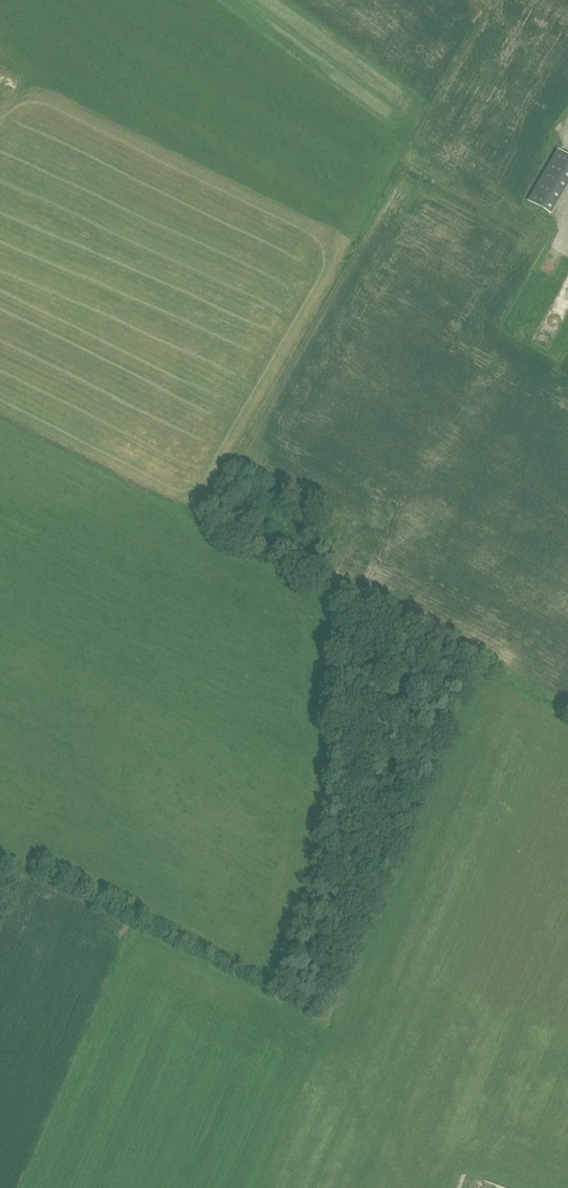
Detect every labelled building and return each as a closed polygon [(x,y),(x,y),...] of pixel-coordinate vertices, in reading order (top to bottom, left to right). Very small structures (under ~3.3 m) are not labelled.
[(567,186),(567,151),(558,146),(534,200),(557,211),(567,186)]
